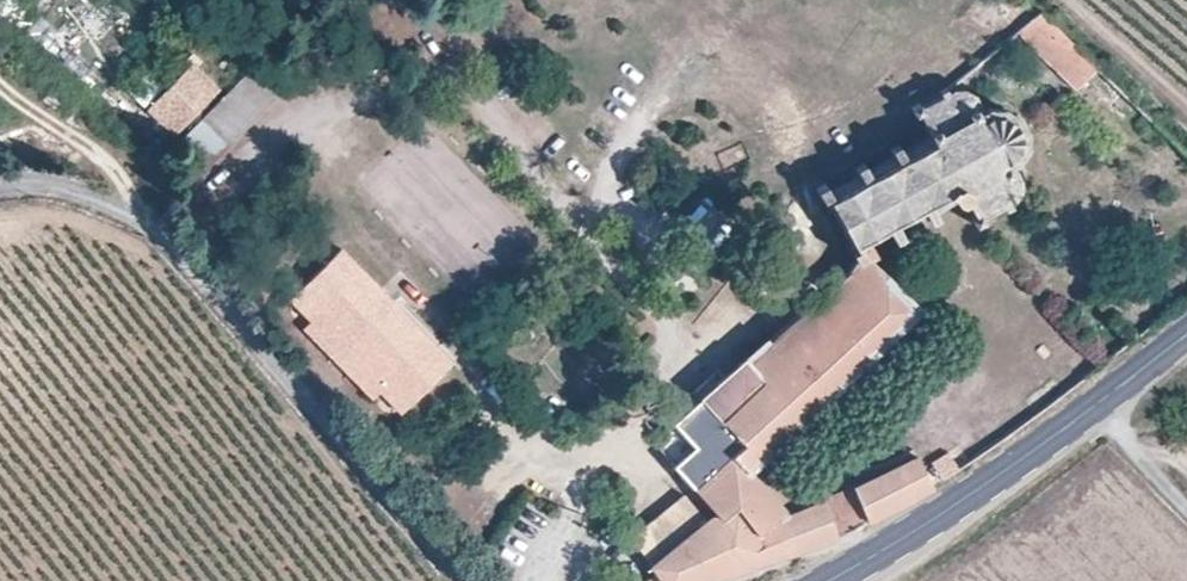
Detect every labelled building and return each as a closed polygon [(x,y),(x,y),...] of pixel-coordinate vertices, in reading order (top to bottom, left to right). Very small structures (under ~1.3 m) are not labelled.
[(1096,68),(1038,11),(1014,32),(1073,90),(1096,68)] [(42,16),(27,30),(78,86),(94,71),(42,16)] [(206,168),(276,95),(283,100),(302,80),(269,48),(179,142),(206,168)] [(173,136),(219,88),(190,62),(145,109),(173,136)] [(132,96),(143,108),(161,91),(149,79),(132,96)] [(1136,107),(1107,79),(1096,90),(1109,102),(1104,107),(1121,123),(1136,107)] [(805,494),(777,504),(738,461),(747,453),(908,300),(858,248),(864,245),(857,233),(880,221),(886,232),(893,227),(887,216),(915,202),(921,212),(928,208),(922,198),(944,186),(947,194),(952,195),(957,193),(965,208),(962,210),(966,218),(974,213),(972,210),(994,198),(996,201),(1002,198),(999,193),(1005,189),(1009,183),(1009,177),(1008,170),(1005,164),(1018,146),(1020,124),(1009,105),(990,94),(968,96),(965,90),(959,86),(953,83),(946,83),(940,87),(937,82),(932,85),(934,89),(913,100),(911,96),(903,101),(907,108),(910,106),(924,131),(894,147),(890,138),(882,142),(887,151),(860,165),(855,156),(847,161),(852,170),(822,185),(818,177),(809,182),(814,192),(816,191),(845,243),(842,245),(848,255),(839,265),(759,335),(758,334),(694,392),(689,387),(682,394),(686,399),(666,418),(687,441),(666,460),(712,512),(703,519),(676,490),(623,533),(648,568),(633,578),(635,580),(663,580),(731,564),(826,531),(813,491),(805,494)] [(450,368),(339,253),(288,302),(310,325),(311,325),(318,319),(378,382),(372,389),(378,394),(399,417),(450,368)] [(696,314),(728,337),(761,291),(730,268),(696,314)] [(378,382),(318,319),(311,325),(310,325),(303,332),(371,402),(378,394),(372,389),(378,382)] [(534,333),(522,322),(513,331),(524,342),(534,333)] [(872,464),(905,448),(901,440),(868,456),(872,464)] [(856,512),(921,477),(907,448),(905,448),(872,464),(842,479),(856,512)] [(935,472),(953,461),(946,450),(928,460),(935,472)] [(805,494),(800,458),(779,465),(747,453),(738,461),(777,504),(805,494)] [(856,512),(842,479),(813,491),(826,531),(856,512)]
